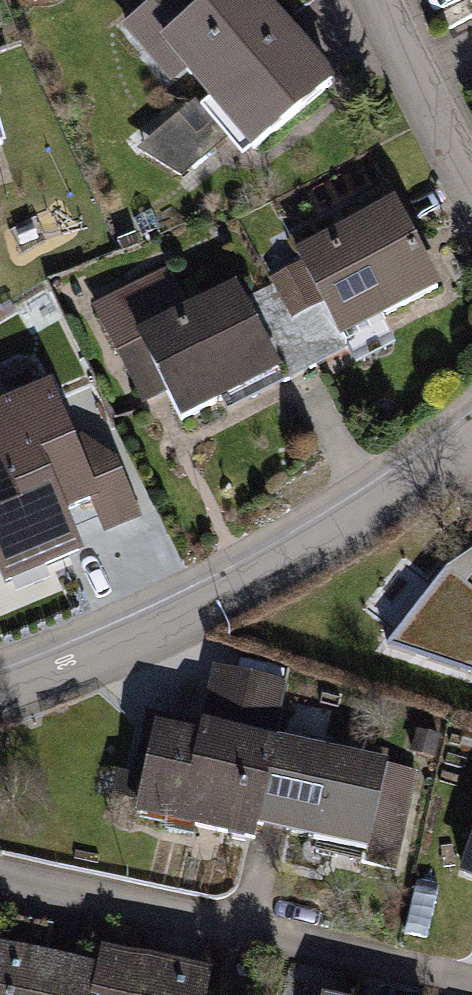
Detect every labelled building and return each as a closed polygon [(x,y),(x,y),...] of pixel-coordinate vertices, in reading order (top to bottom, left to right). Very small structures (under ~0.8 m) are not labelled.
[(259,0),(227,0),(208,14),(195,0),(168,0),(126,37),(174,100),(186,90),(200,108),(140,162),(187,196),(229,156),(247,176),(340,101),(259,0)] [(450,307),(403,215),(295,270),(300,279),(263,299),(310,391),(348,373),(354,384),(397,362),(386,339),(450,307)] [(310,391),(263,299),(239,311),(234,301),(193,322),(170,278),(91,319),(142,419),(163,408),(182,443),(279,393),(285,404),(310,391)] [(150,531),(128,477),(63,435),(0,457),(0,559),(92,522),(107,547),(150,531)] [(445,571),(383,649),(471,678),(471,553),(445,571)] [(290,690),(211,673),(198,737),(151,727),(130,826),(256,852),(259,838),(279,742),(290,690)] [(391,767),(279,742),(259,838),(370,863),(391,767)] [(458,890),(471,895),(471,853),(458,890)] [(96,970),(0,950),(0,994),(90,994),(96,970)] [(90,994),(205,994),(209,977),(100,953),(96,970),(90,994)]
